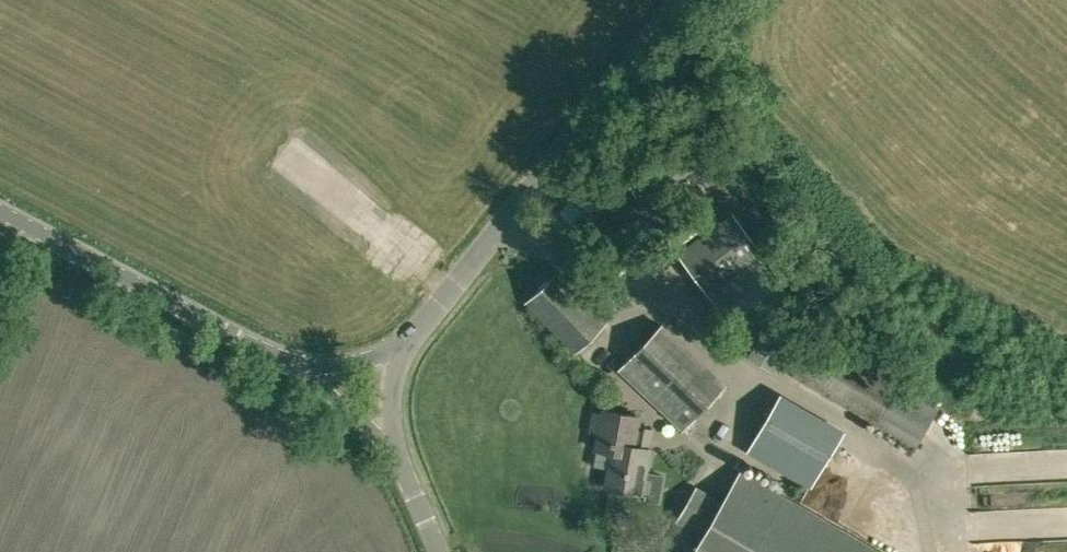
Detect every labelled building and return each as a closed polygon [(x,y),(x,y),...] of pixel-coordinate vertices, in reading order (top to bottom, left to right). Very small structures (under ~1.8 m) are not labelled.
[(712,296),(765,253),(731,212),(679,255),(712,296)] [(790,294),(760,258),(712,296),(739,332),(790,294)] [(576,352),(607,322),(558,272),(526,303),(576,352)] [(729,382),(664,321),(619,368),(684,430),(729,382)] [(792,343),(767,326),(748,355),(774,371),(792,343)] [(916,447),(938,410),(898,387),(815,339),(809,350),(799,366),(794,376),(916,447)] [(591,431),(600,432),(596,449),(613,452),(649,458),(651,448),(650,448),(653,428),(638,425),(640,416),(604,409),(603,413),(595,412),(591,431)] [(810,487),(835,444),(775,409),(750,451),(810,487)] [(649,458),(613,452),(606,486),(642,493),(649,458)] [(740,472),(722,504),(696,489),(676,523),(702,538),(694,551),(879,551),(740,472)]
